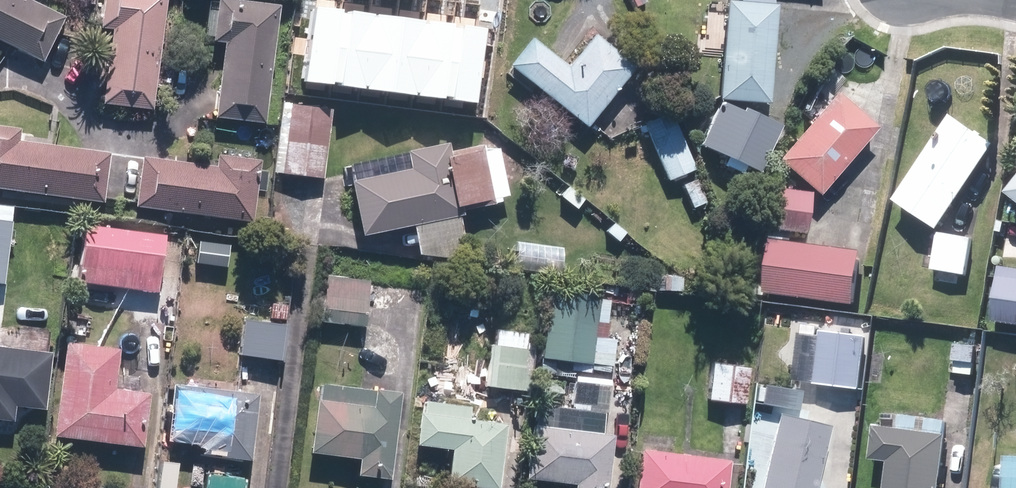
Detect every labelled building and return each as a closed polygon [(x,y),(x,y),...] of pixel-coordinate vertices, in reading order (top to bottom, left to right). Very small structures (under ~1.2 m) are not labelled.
[(61,20),(21,0),(0,0),(0,47),(38,66),(61,20)] [(93,34),(105,35),(100,106),(149,110),(156,0),(95,0),(93,34)] [(727,6),(715,6),(711,105),(762,107),(766,0),(728,0),(727,6)] [(341,9),(313,5),(302,80),(331,84),(341,9)] [(208,9),(206,47),(215,48),(211,123),(264,126),(271,13),(208,9)] [(369,13),(341,9),(331,84),(359,88),(369,13)] [(397,16),(369,13),(359,88),(387,91),(397,16)] [(424,20),(397,16),(387,91),(415,95),(424,20)] [(454,24),(424,20),(415,95),(444,99),(454,24)] [(488,28),(454,24),(444,99),(478,103),(488,28)] [(630,74),(588,39),(563,69),(527,39),(502,69),(579,134),(630,74)] [(871,131),(827,94),(770,163),(814,200),(871,131)] [(643,117),(626,101),(596,133),(614,149),(643,117)] [(329,106),(285,104),(281,178),(325,180),(329,106)] [(737,178),(740,172),(751,177),(775,133),(735,111),(732,115),(715,106),(693,146),(721,161),(718,168),(737,178)] [(665,118),(638,129),(662,184),(689,172),(665,118)] [(995,149),(952,118),(889,206),(932,237),(995,149)] [(15,133),(0,131),(0,193),(100,205),(106,156),(14,145),(15,133)] [(475,157),(437,165),(434,153),(401,160),(404,172),(344,186),(356,240),(403,229),(410,260),(451,251),(442,214),(485,205),(475,157)] [(210,170),(132,162),(127,212),(243,224),(249,164),(211,160),(210,170)] [(999,199),(1015,213),(1015,177),(999,199)] [(803,197),(760,194),(758,235),(801,238),(803,197)] [(0,210),(0,289),(9,211),(0,210)] [(158,236),(79,227),(72,287),(151,296),(158,236)] [(965,279),(969,239),(937,236),(933,276),(965,279)] [(858,252),(768,243),(761,302),(852,311),(858,252)] [(557,246),(516,245),(516,264),(556,266),(557,246)] [(997,275),(992,328),(1015,330),(1015,277),(997,275)] [(358,330),(363,282),(319,278),(313,325),(358,330)] [(596,347),(588,346),(591,320),(600,321),(602,303),(544,297),(536,362),(585,368),(586,361),(594,362),(596,347)] [(278,365),(280,330),(236,327),(233,362),(278,365)] [(528,337),(488,333),(481,392),(521,396),(528,337)] [(860,344),(815,342),(813,387),(858,389),(860,344)] [(981,347),(951,345),(949,366),(979,368),(981,347)] [(107,394),(110,352),(56,348),(48,440),(136,447),(140,396),(107,394)] [(6,425),(7,409),(40,411),(43,355),(0,352),(0,424),(6,425)] [(743,370),(707,367),(703,407),(739,411),(743,370)] [(167,390),(164,422),(195,425),(192,460),(245,464),(250,397),(167,390)] [(314,390),(307,458),(351,463),(349,480),(384,484),(393,398),(314,390)] [(795,398),(760,390),(756,409),(790,417),(795,398)] [(465,404),(412,401),(409,452),(442,454),(439,487),(493,487),(496,426),(463,424),(465,404)] [(772,420),(752,487),(809,487),(824,435),(772,420)] [(873,433),(870,467),(885,468),(883,487),(937,487),(942,427),(896,422),(895,435),(873,433)] [(524,484),(568,487),(603,487),(606,440),(527,435),(524,484)] [(633,454),(628,487),(720,487),(723,467),(633,454)] [(1000,461),(998,487),(1015,487),(1015,462),(1000,461)]
